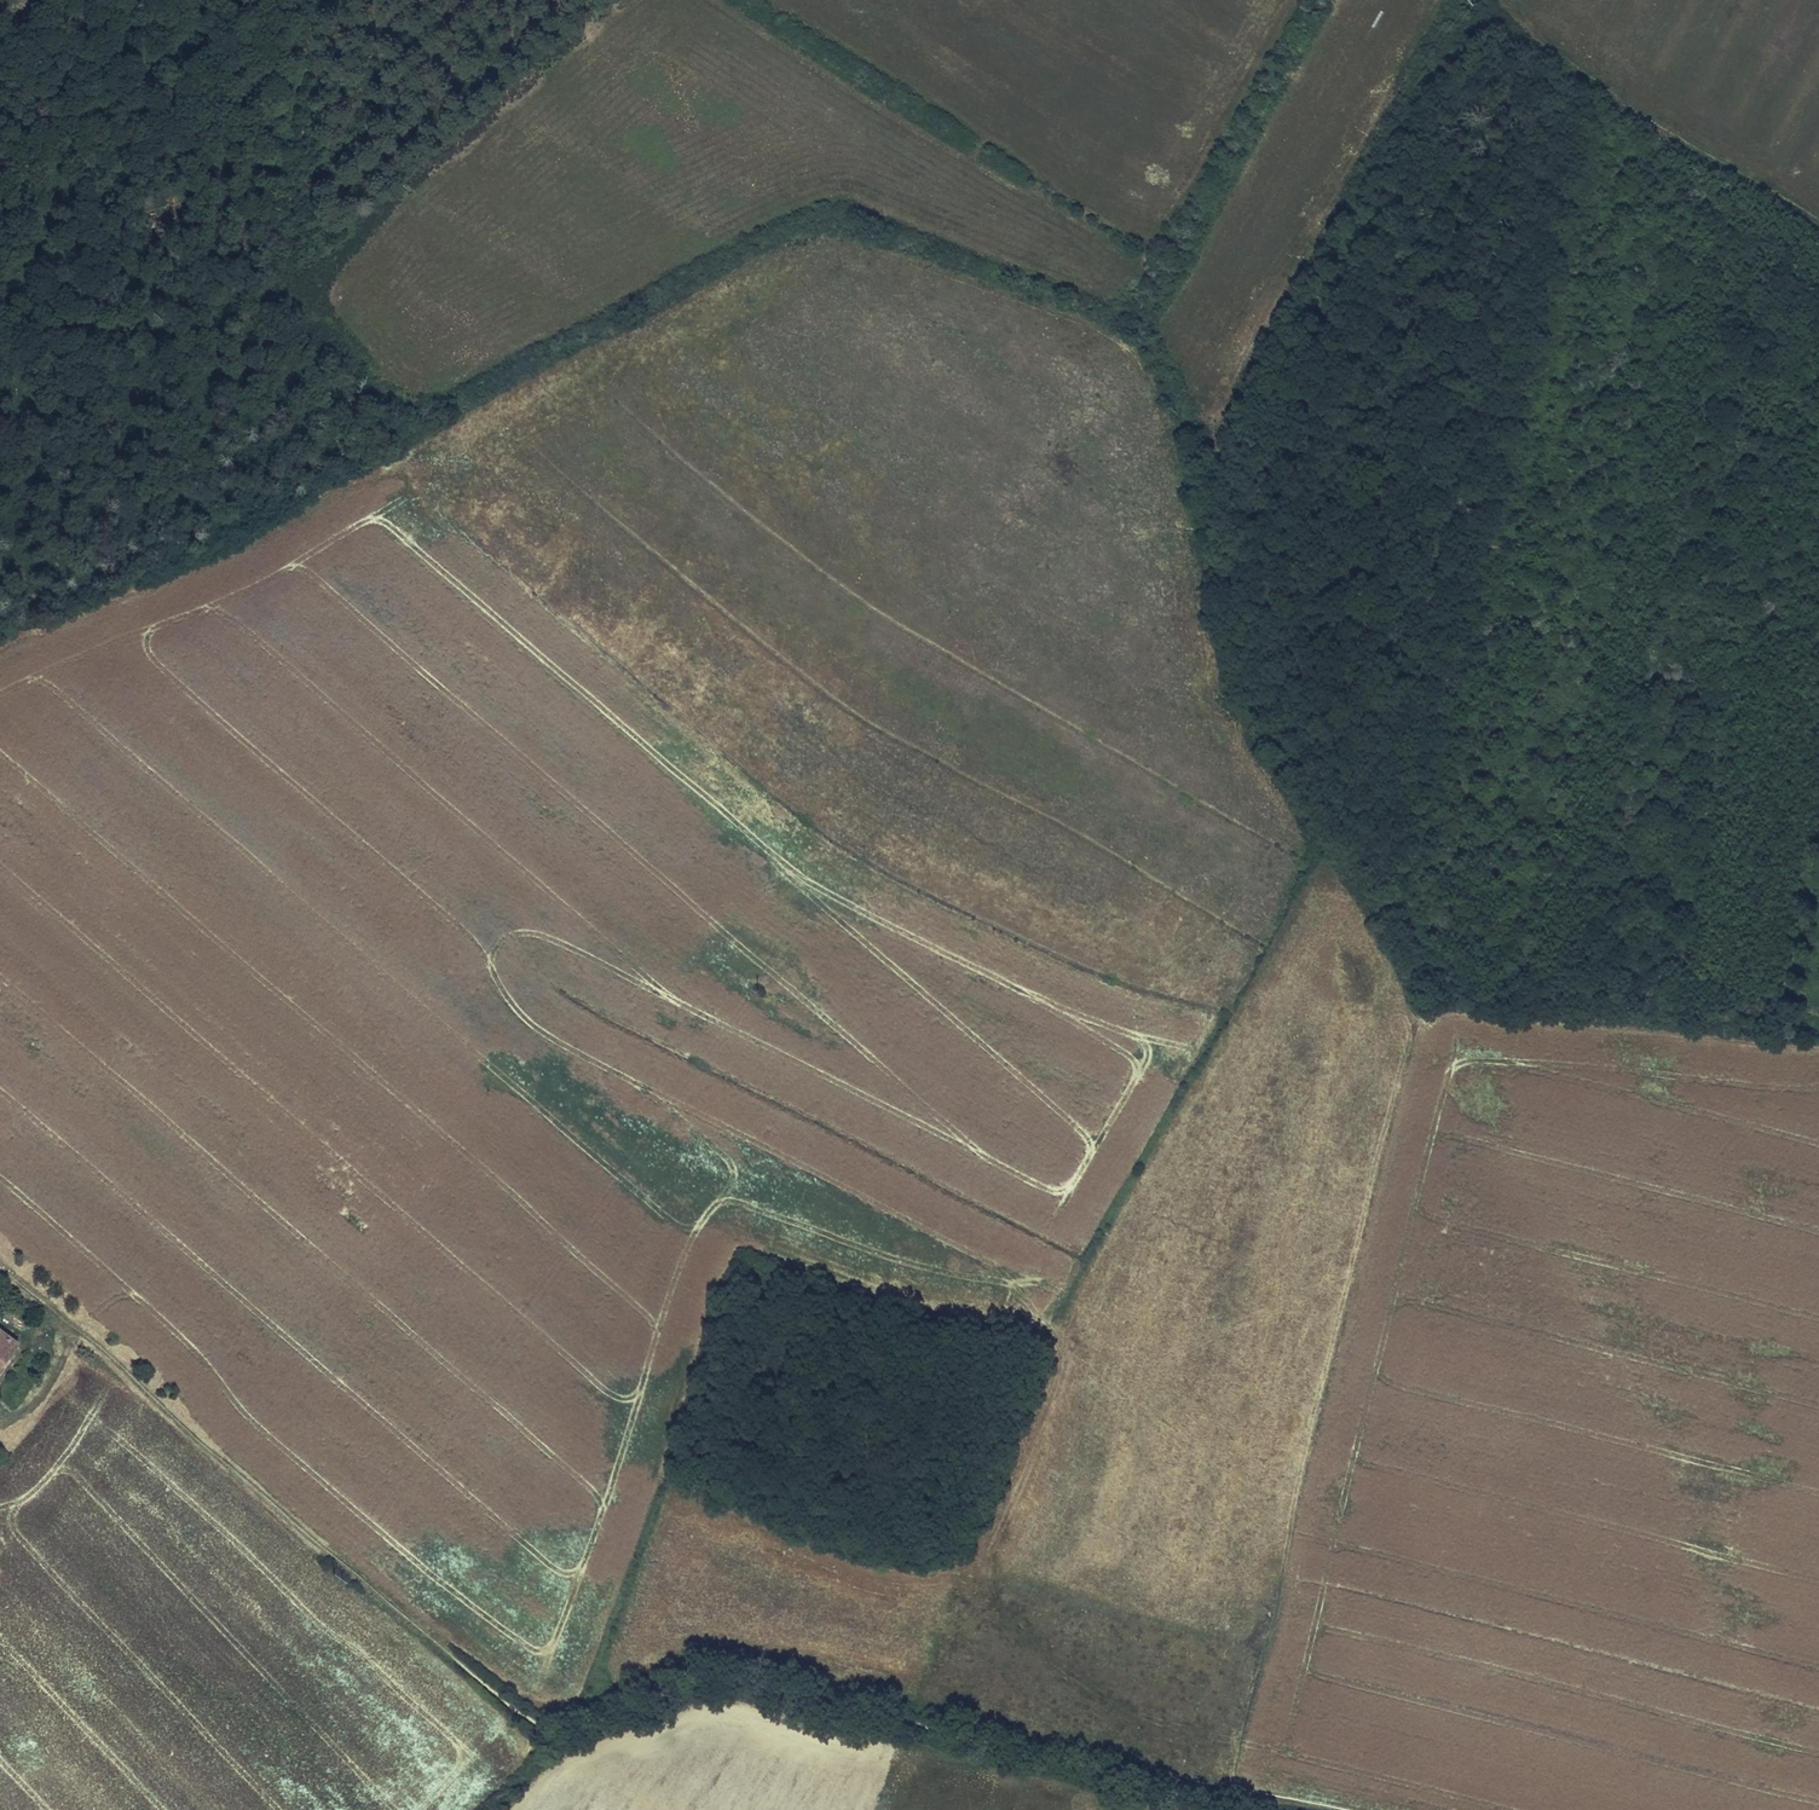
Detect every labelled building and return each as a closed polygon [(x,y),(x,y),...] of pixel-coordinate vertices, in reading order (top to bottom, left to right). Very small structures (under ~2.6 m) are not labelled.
[(20,1341),(0,1327),(0,1369),(20,1341)]
